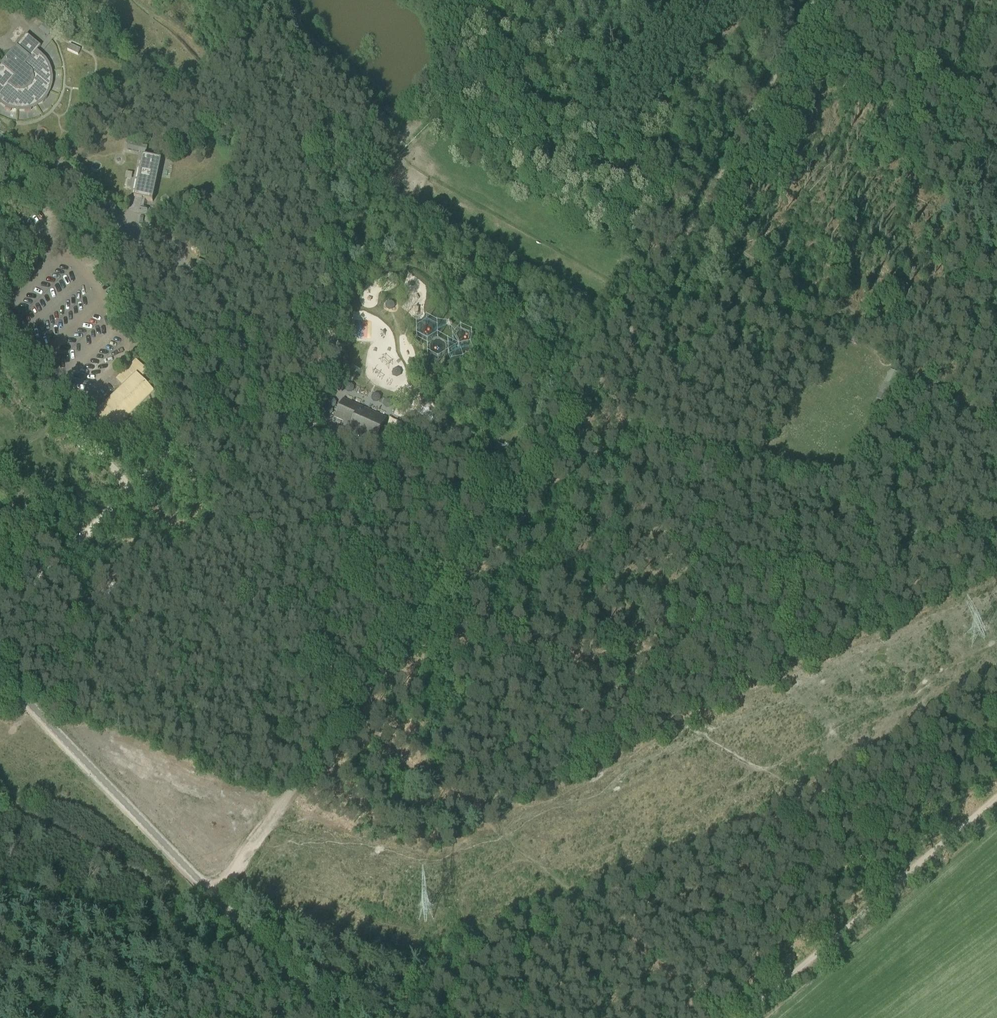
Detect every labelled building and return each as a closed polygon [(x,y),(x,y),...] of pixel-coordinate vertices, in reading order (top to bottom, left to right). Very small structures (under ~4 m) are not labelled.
[(2,100),(0,102),(0,103),(1,102),(5,106),(4,109),(10,111),(11,108),(17,109),(18,109),(24,109),(24,112),(31,111),(30,107),(35,104),(35,105),(36,105),(35,104),(40,101),(43,103),(47,98),(44,96),(46,91),(47,91),(47,90),(49,85),(52,85),(52,78),(49,78),(48,73),(48,72),(46,66),(49,65),(46,59),(43,61),(38,57),(39,57),(38,56),(36,59),(33,56),(40,47),(26,35),(0,66),(0,98),(2,100)] [(164,56),(186,63),(189,55),(167,48),(164,56)] [(152,202),(161,160),(143,156),(141,163),(140,163),(141,163),(134,198),(152,202)] [(209,261),(199,257),(197,262),(208,266),(209,261)] [(141,379),(149,372),(136,359),(116,378),(124,386),(92,417),(111,436),(155,393),(141,379)] [(374,443),(386,418),(343,398),(334,417),(343,422),(341,428),(374,443)] [(116,584),(110,588),(119,601),(125,597),(116,584)] [(117,600),(108,607),(115,616),(124,610),(117,600)]
